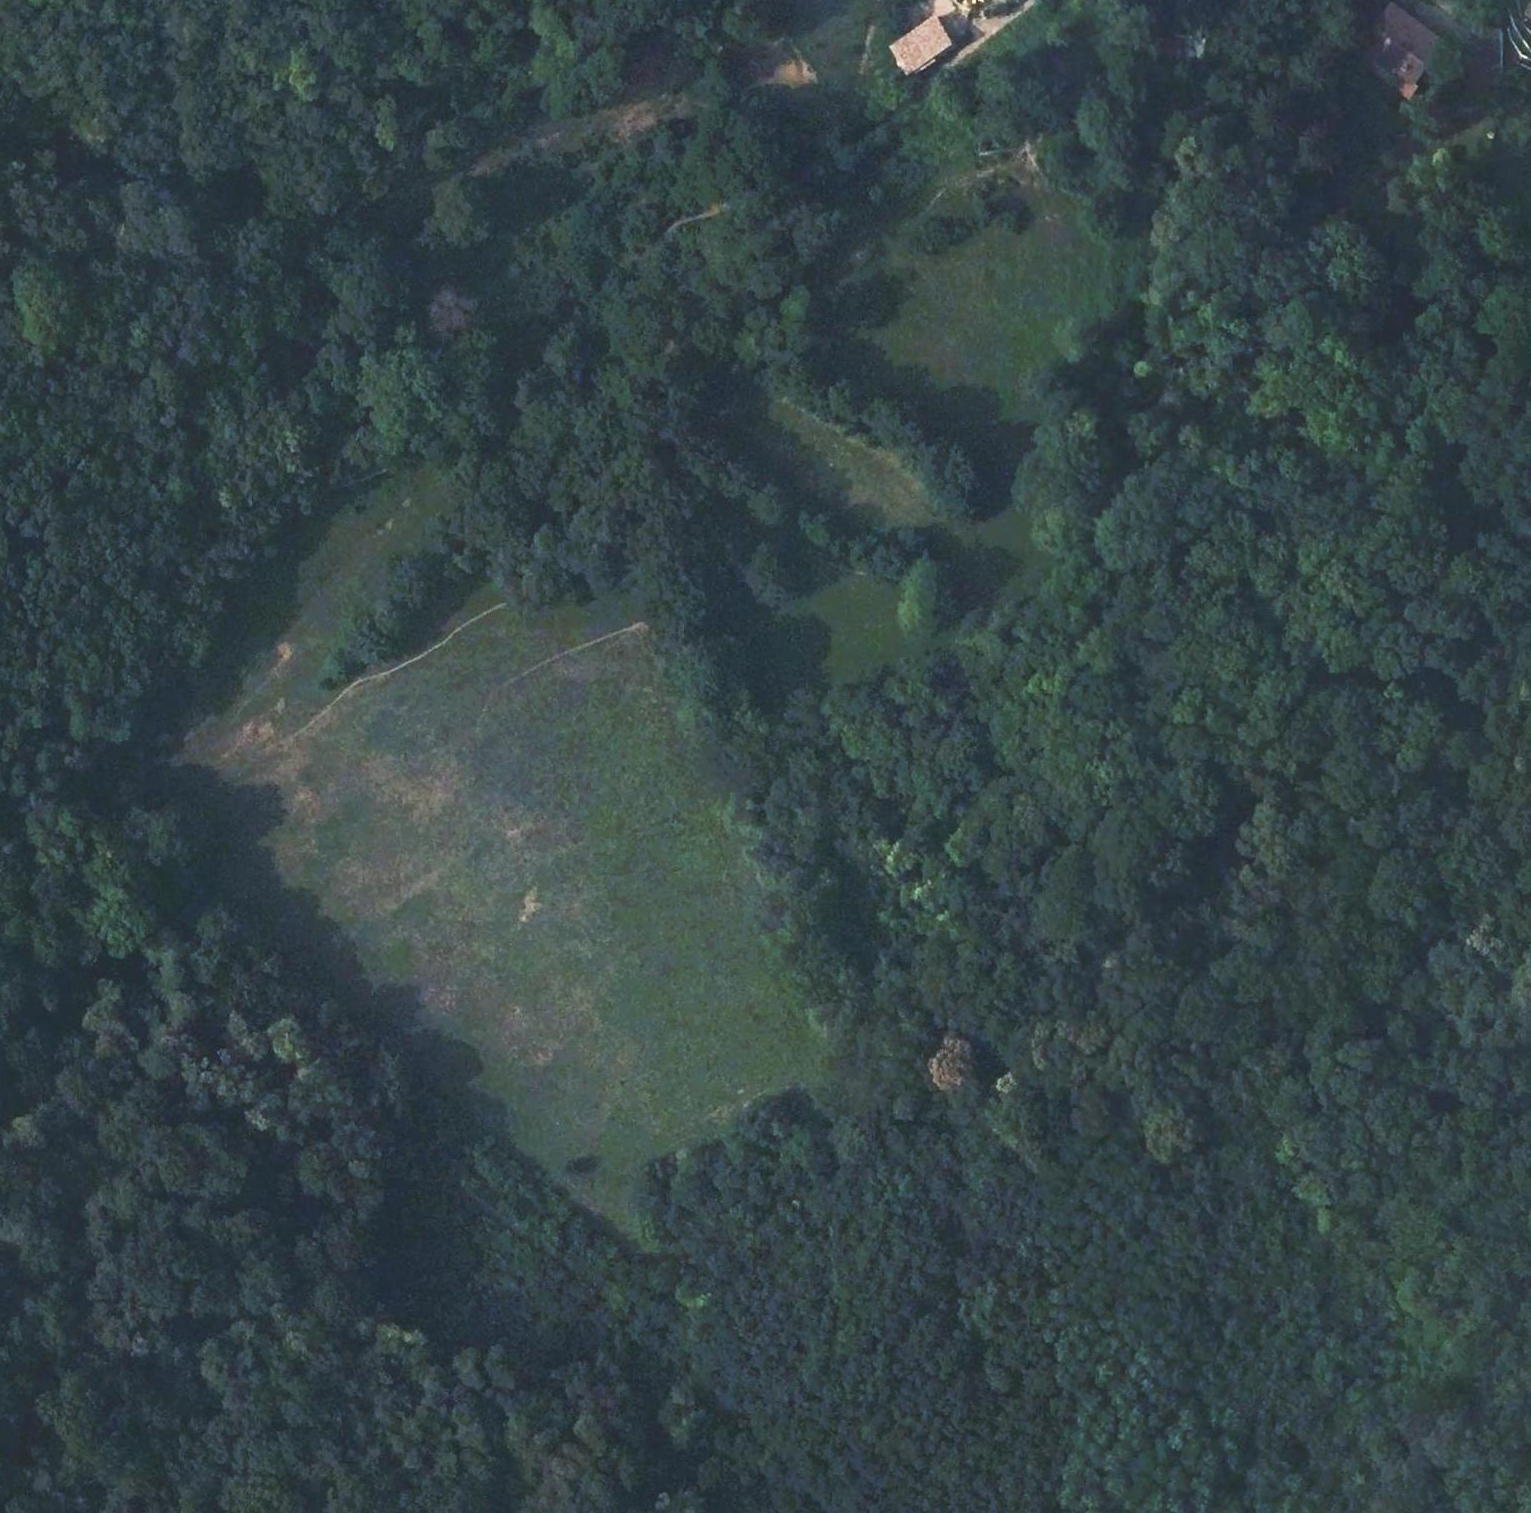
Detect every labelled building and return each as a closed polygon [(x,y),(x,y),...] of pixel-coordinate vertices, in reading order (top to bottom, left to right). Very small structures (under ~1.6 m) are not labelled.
[(1362,48),(1398,77),(1390,87),(1411,102),(1418,92),(1410,86),(1425,69),(1419,64),(1432,49),(1406,26),(1411,20),(1395,8),(1362,48)] [(952,46),(937,20),(890,48),(905,73),(952,46)] [(1475,62),(1502,62),(1502,27),(1475,27),(1475,62)] [(1316,137),(1319,116),(1295,114),(1293,134),(1316,137)]
